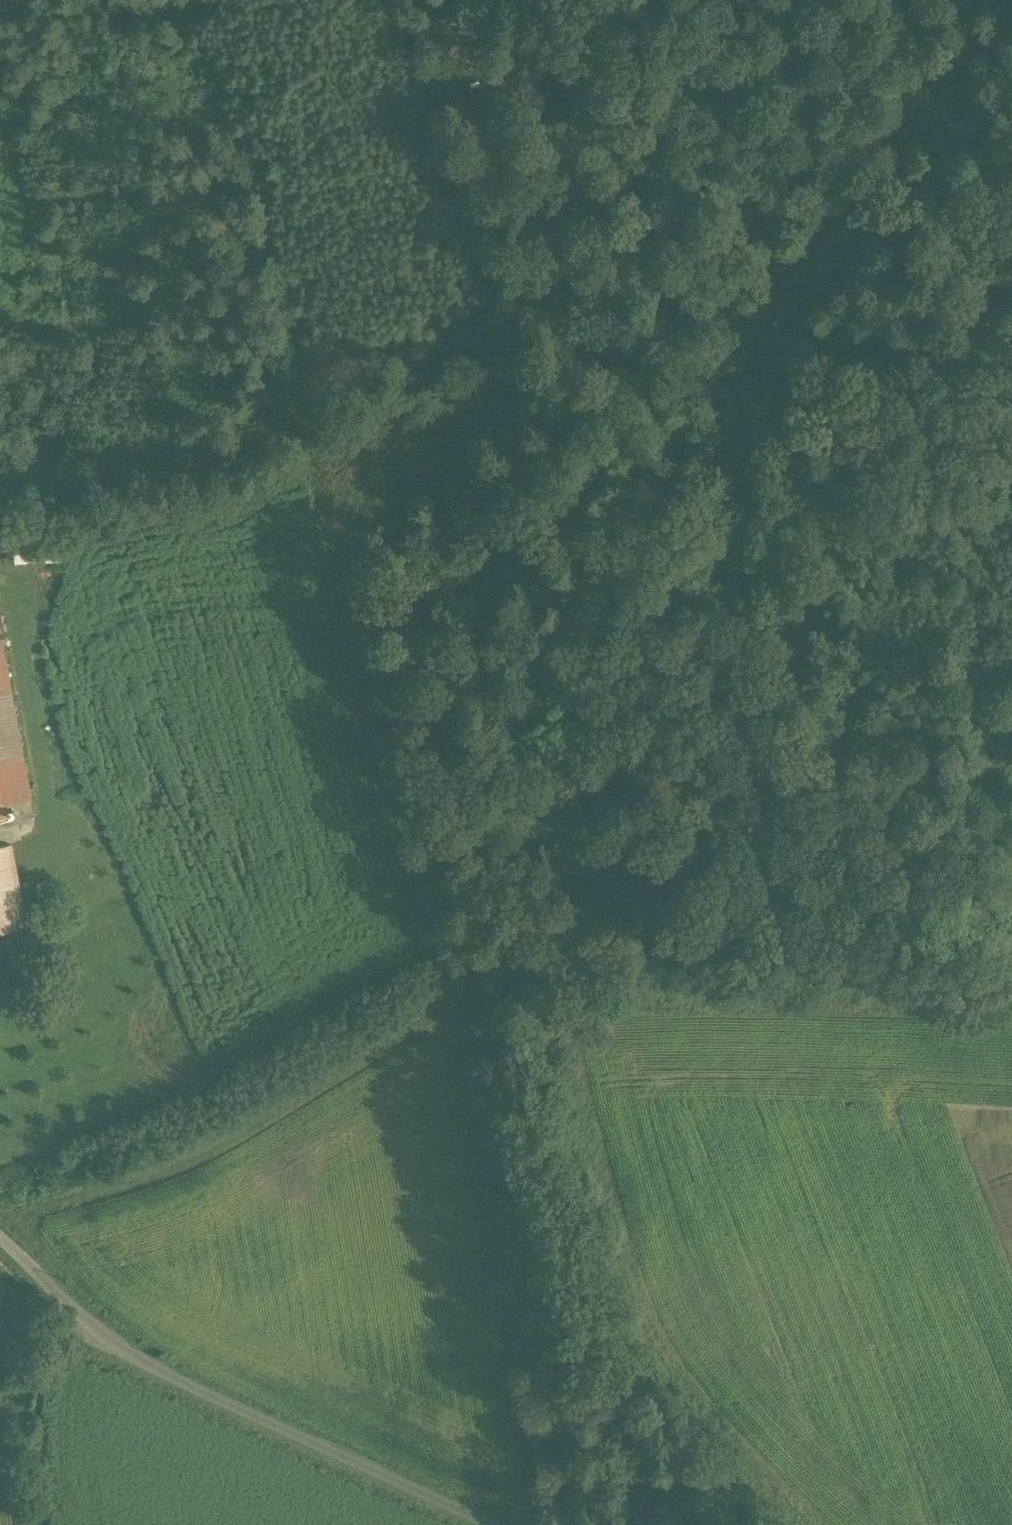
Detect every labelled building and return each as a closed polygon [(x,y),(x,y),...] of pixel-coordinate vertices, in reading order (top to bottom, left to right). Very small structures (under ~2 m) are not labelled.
[(0,647),(0,789),(3,803),(28,798),(0,647)] [(37,837),(9,843),(23,922),(52,917),(37,837)] [(0,844),(0,928),(24,924),(23,922),(9,843),(0,844)]
